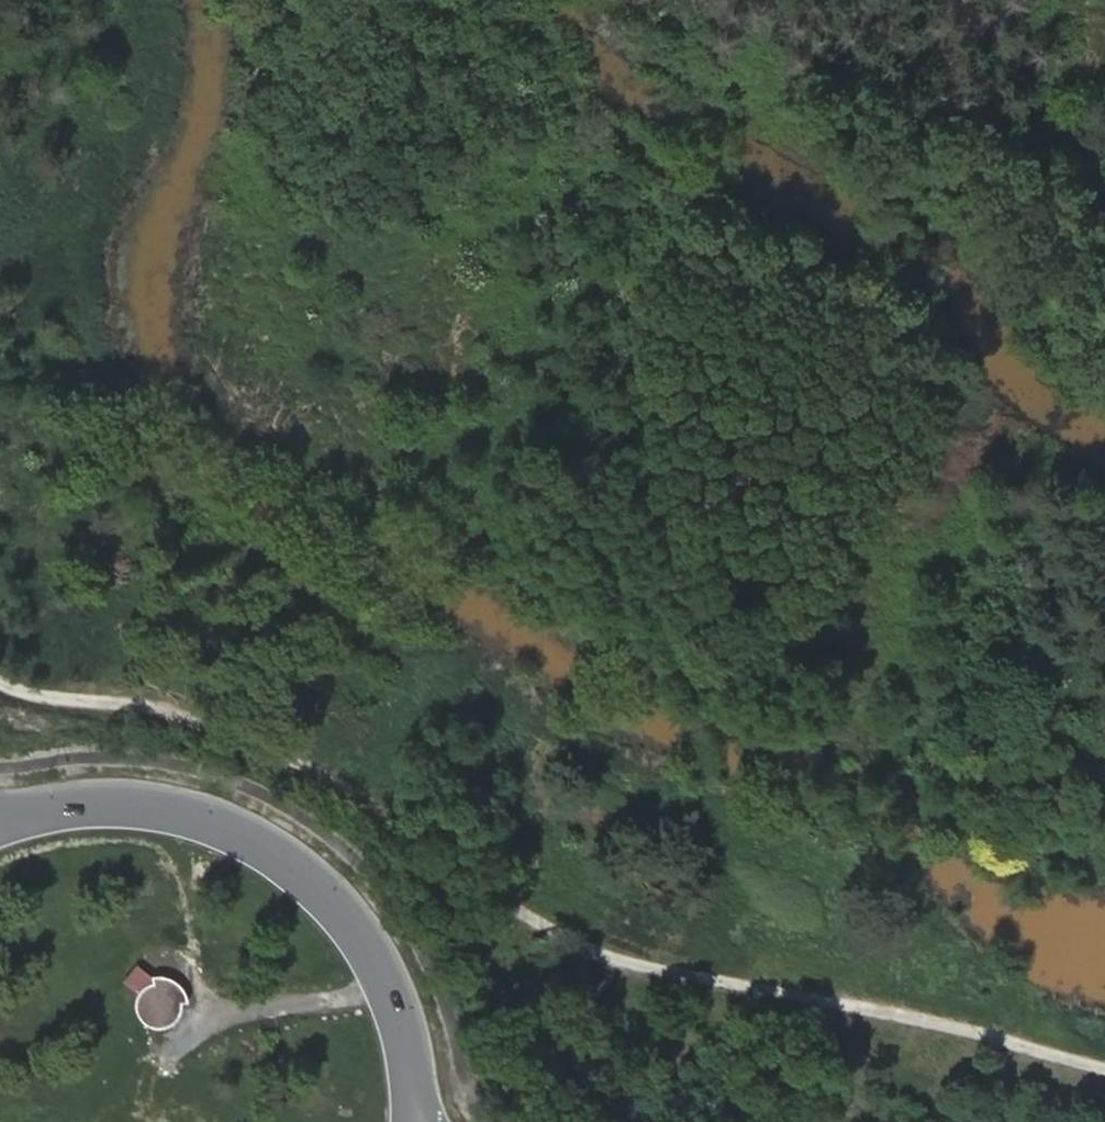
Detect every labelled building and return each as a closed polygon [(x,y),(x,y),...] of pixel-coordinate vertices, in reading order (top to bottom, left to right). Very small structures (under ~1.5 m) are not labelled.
[(157,983),(155,975),(140,964),(125,982),(141,995),(144,990),(147,988),(153,984),(157,983)] [(155,975),(157,983),(153,984),(147,988),(144,990),(141,995),(139,1000),(139,1004),(140,1011),(143,1018),(148,1023),(151,1025),(159,1027),(166,1026),(173,1024),(176,1022),(180,1016),(182,1013),(183,1009),(183,1002),(191,1002),(188,992),(182,984),(178,981),(169,976),(165,975),(155,975)]
